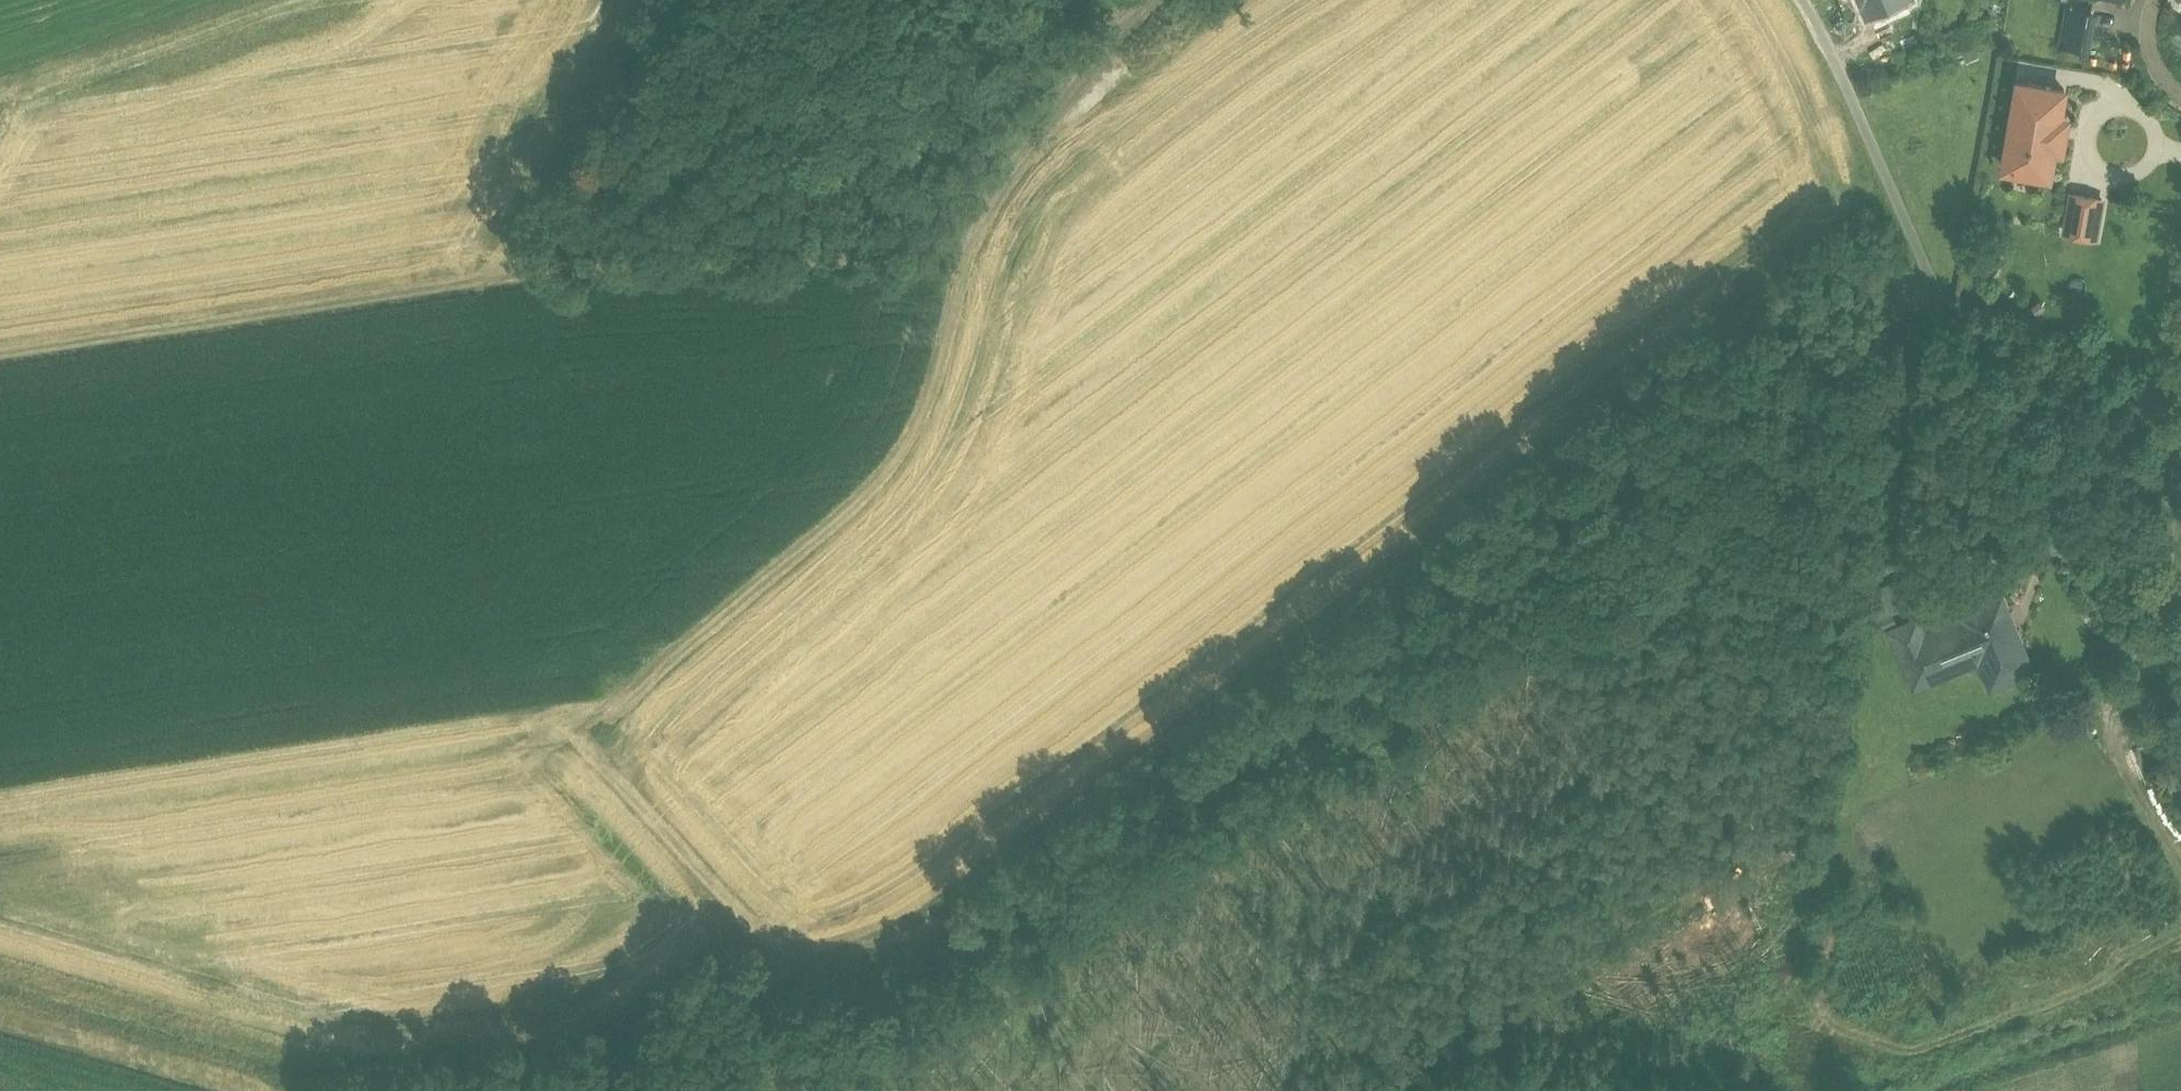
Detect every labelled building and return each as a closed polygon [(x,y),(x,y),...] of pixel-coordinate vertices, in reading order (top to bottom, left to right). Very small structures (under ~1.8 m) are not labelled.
[(1871,22),(1918,0),(1861,0),(1871,22)] [(2078,87),(2025,78),(2010,168),(2063,177),(2067,153),(2075,155),(2082,113),(2074,112),(2078,87)] [(2112,194),(2073,188),(2066,235),(2104,241),(2112,194)] [(2029,657),(2002,591),(1962,607),(1964,613),(1924,629),(1922,630),(1939,670),(1980,653),(1982,659),(2001,651),(2007,666),(2029,657)] [(1916,679),(1939,670),(1922,630),(1924,629),(1918,613),(1892,623),(1916,679)]
